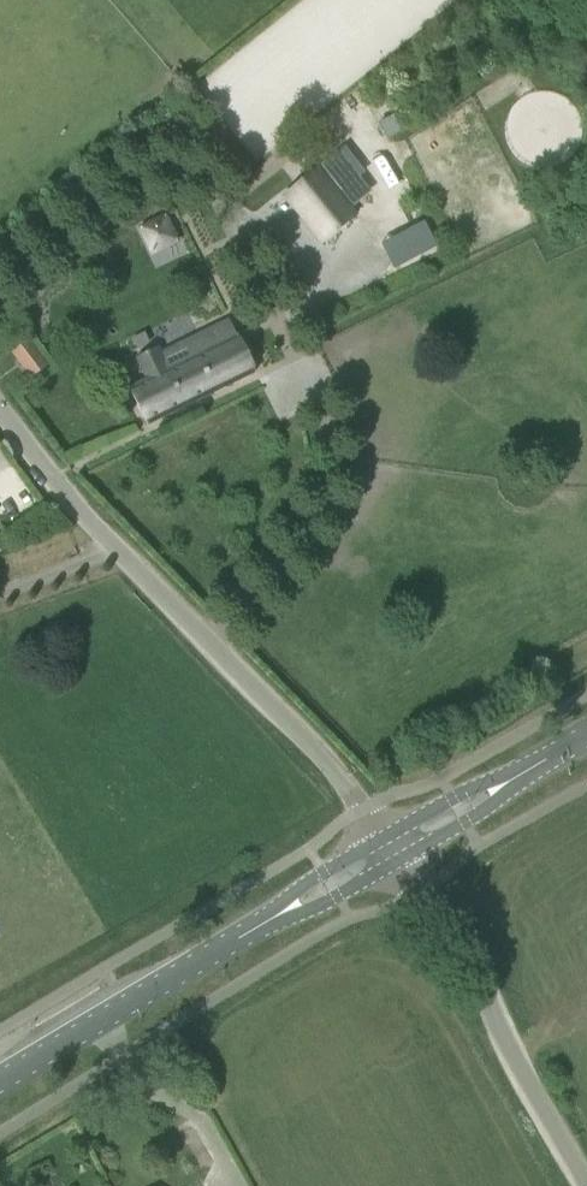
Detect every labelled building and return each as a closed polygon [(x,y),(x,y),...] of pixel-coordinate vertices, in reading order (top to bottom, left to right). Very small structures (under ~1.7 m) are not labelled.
[(394,113),(380,121),(389,136),(402,128),(394,113)] [(282,197),(321,244),(358,214),(319,167),(282,197)] [(166,210),(136,225),(150,255),(180,240),(166,210)] [(129,390),(146,425),(255,372),(229,319),(183,342),(192,359),(171,370),(158,345),(134,357),(146,381),(129,390)] [(144,330),(134,335),(139,345),(149,340),(144,330)] [(12,352),(31,378),(46,366),(27,341),(12,352)]
